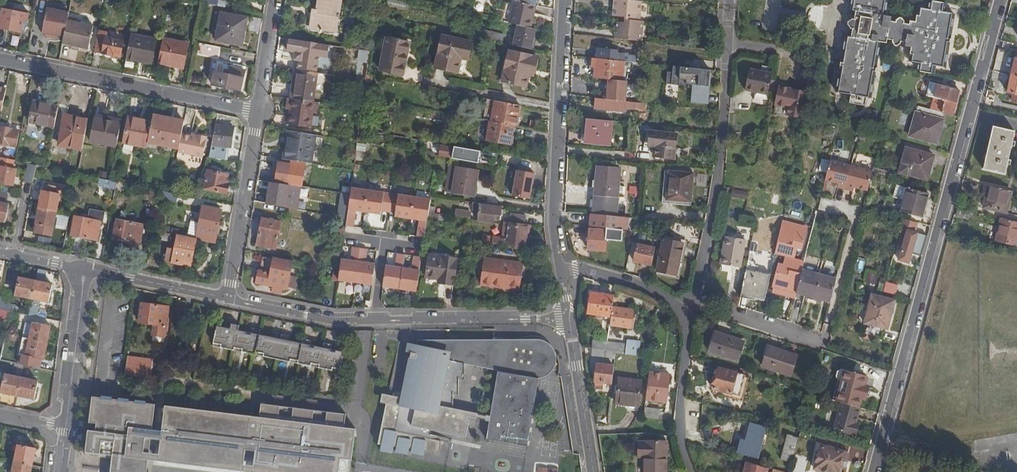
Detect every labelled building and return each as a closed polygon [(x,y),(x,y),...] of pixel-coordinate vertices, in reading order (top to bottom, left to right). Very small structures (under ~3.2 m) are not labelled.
[(317,9),(312,9),(311,13),(314,14),(311,28),(335,32),(337,18),(340,18),(340,14),(339,14),(341,0),(318,0),(317,9)] [(615,39),(641,42),(643,22),(639,22),(641,2),(635,1),(623,0),(615,0),(614,17),(622,18),(626,18),(625,24),(621,23),(617,23),(615,39)] [(850,10),(856,11),(851,37),(846,36),(843,52),(843,53),(842,54),(841,54),(838,71),(840,72),(839,78),(836,79),(836,84),(837,85),(836,91),(838,92),(849,94),(850,94),(849,102),(865,105),(866,97),(872,98),(881,42),(887,43),(887,39),(893,40),(893,42),(895,46),(897,46),(901,44),(901,41),(906,42),(906,45),(911,46),(909,59),(911,61),(920,63),(919,67),(919,70),(934,73),(934,70),(935,65),(945,67),(950,41),(948,39),(943,38),(944,30),(951,32),(954,13),(944,11),(946,2),(934,0),(931,0),(930,9),(919,7),(918,8),(916,21),(910,20),(909,24),(904,23),(904,21),(902,18),(899,18),(896,19),(896,22),(891,21),(891,17),(885,16),(888,0),(852,0),(850,10)] [(515,1),(510,24),(517,26),(532,29),(537,7),(515,1)] [(64,37),(68,16),(69,13),(47,8),(42,33),(45,37),(50,38),(54,35),(57,36),(64,37)] [(0,18),(0,29),(21,34),(23,25),(23,22),(27,22),(29,14),(2,9),(0,18)] [(241,45),(247,18),(221,14),(216,40),(241,45)] [(76,18),(68,16),(64,37),(63,44),(70,45),(89,49),(93,25),(76,22),(76,18)] [(532,29),(517,26),(512,46),(529,50),(534,30),(532,29)] [(478,37),(501,42),(503,36),(480,30),(478,37)] [(99,31),(95,51),(121,57),(124,42),(107,38),(108,33),(99,31)] [(131,33),(127,55),(142,57),(142,60),(152,62),(156,37),(131,33)] [(468,60),(472,43),(443,37),(435,68),(458,74),(461,59),(468,60)] [(174,63),(173,66),(182,68),(188,43),(163,38),(158,60),(174,63)] [(408,51),(409,43),(387,38),(380,70),(403,75),(405,61),(410,62),(412,52),(408,51)] [(316,54),(318,44),(295,40),(295,42),(289,41),(285,62),(298,64),(300,51),(316,54)] [(618,50),(598,48),(597,59),(634,63),(637,63),(638,57),(629,56),(629,54),(618,53),(618,50)] [(369,52),(362,50),(360,59),(368,61),(369,52)] [(526,87),(528,76),(530,68),(535,69),(538,58),(510,52),(503,82),(526,87)] [(634,63),(597,59),(595,78),(609,79),(628,81),(628,75),(633,75),(634,63)] [(693,69),(711,70),(712,63),(694,61),(693,69)] [(757,91),(760,91),(763,72),(765,66),(763,65),(762,71),(750,69),(746,90),(756,92),(757,91)] [(760,91),(769,93),(773,74),(774,68),(765,66),(763,72),(760,91)] [(226,74),(226,73),(224,72),(223,74),(214,72),(212,84),(240,91),(245,71),(231,68),(230,73),(230,75),(226,74)] [(295,90),(291,89),(290,99),(312,103),(317,74),(298,70),(295,90)] [(1011,76),(1007,93),(1013,95),(1012,102),(1016,103),(1016,77),(1011,76)] [(627,88),(628,81),(609,79),(608,90),(626,92),(627,88)] [(642,82),(628,81),(627,88),(641,89),(642,82)] [(943,114),(952,116),(959,92),(931,84),(928,96),(935,98),(932,111),(943,114)] [(705,105),(707,89),(688,87),(688,89),(681,89),(680,97),(681,97),(681,103),(684,103),(684,102),(696,103),(696,104),(705,105)] [(781,105),(785,88),(780,87),(777,104),(781,105)] [(792,107),(796,90),(785,88),(781,105),(790,107),(789,114),(791,115),(792,107)] [(806,92),(796,90),(792,107),(791,115),(801,117),(806,92)] [(645,110),(645,103),(595,98),(594,108),(625,112),(625,107),(645,110)] [(290,99),(288,99),(286,110),(290,111),(288,126),(309,129),(312,115),(315,115),(317,104),(312,103),(290,99)] [(495,101),(487,99),(485,110),(494,111),(495,101)] [(520,106),(495,101),(494,111),(518,116),(520,106)] [(30,122),(54,128),(58,107),(34,102),(30,122)] [(943,114),(932,111),(918,107),(910,137),(937,144),(943,120),(942,120),(943,114)] [(494,111),(485,110),(483,120),(489,121),(492,122),(494,111)] [(60,144),(82,149),(88,121),(81,119),(82,115),(64,111),(59,133),(62,134),(60,144)] [(518,116),(494,111),(492,122),(514,126),(516,126),(518,116)] [(90,143),(116,148),(122,121),(96,116),(90,143)] [(182,135),(184,122),(153,116),(152,122),(148,143),(179,149),(182,135)] [(610,146),(612,122),(587,119),(586,133),(584,133),(582,143),(610,146)] [(131,145),(147,149),(147,147),(148,143),(152,122),(142,121),(141,123),(128,120),(123,144),(125,144),(125,146),(122,146),(122,151),(124,153),(127,153),(130,152),(131,145)] [(486,142),(511,146),(514,126),(492,122),(489,121),(486,142)] [(0,124),(0,126),(12,129),(12,132),(19,133),(20,128),(0,124)] [(209,158),(224,161),(227,147),(231,147),(233,128),(216,125),(209,158)] [(16,147),(19,133),(12,132),(12,129),(0,126),(0,144),(16,147)] [(1013,142),(1015,132),(993,127),(983,169),(1005,174),(1007,164),(1010,165),(1011,161),(1008,160),(1012,146),(1014,147),(1015,143),(1013,142)] [(461,130),(460,137),(481,141),(482,134),(461,130)] [(366,144),(368,132),(358,131),(357,142),(366,144)] [(288,160),(311,164),(316,136),(293,132),(288,160)] [(676,149),(678,135),(650,132),(649,143),(646,142),(645,147),(656,148),(655,158),(675,160),(675,159),(679,160),(680,149),(676,149)] [(178,151),(178,153),(202,158),(207,137),(197,135),(196,138),(190,136),(182,135),(179,149),(178,151)] [(439,157),(478,164),(479,160),(474,159),(475,153),(441,146),(439,157)] [(906,149),(900,173),(927,180),(934,156),(906,149)] [(347,159),(354,160),(356,151),(348,150),(347,159)] [(15,161),(1,158),(0,164),(0,185),(13,187),(17,170),(13,169),(15,161)] [(846,188),(852,167),(832,161),(827,179),(840,183),(839,186),(846,188)] [(290,191),(294,166),(278,163),(273,201),(285,203),(287,195),(285,195),(286,190),(290,191)] [(25,183),(33,184),(37,166),(29,165),(25,183)] [(454,183),(455,167),(447,166),(444,193),(453,194),(454,183)] [(454,183),(474,187),(476,170),(455,167),(454,183)] [(620,186),(621,169),(597,167),(595,195),(619,197),(619,193),(620,186)] [(874,172),(861,169),(852,167),(846,188),(854,190),(855,187),(857,187),(869,190),(874,172)] [(507,196),(528,199),(531,172),(511,169),(507,196)] [(204,189),(226,195),(229,184),(226,184),(228,175),(208,171),(204,189)] [(692,202),(695,176),(670,174),(667,200),(692,202)] [(109,181),(98,178),(96,185),(108,187),(109,181)] [(108,187),(116,189),(117,183),(109,181),(108,187)] [(117,183),(116,189),(124,191),(126,184),(117,183)] [(474,187),(454,183),(453,194),(475,197),(476,187),(474,187)] [(42,192),(39,208),(56,212),(60,195),(58,195),(59,189),(45,186),(44,192),(42,192)] [(988,186),(983,208),(1006,214),(1012,192),(988,186)] [(929,194),(908,188),(904,200),(901,212),(923,218),(929,194)] [(155,199),(156,198),(157,191),(149,189),(148,198),(155,199)] [(748,200),(749,193),(734,190),(733,197),(748,200)] [(175,202),(176,195),(170,193),(157,191),(156,198),(175,202)] [(418,239),(426,240),(427,236),(427,234),(429,219),(430,213),(431,208),(432,203),(416,201),(416,200),(399,198),(384,196),(384,195),(375,194),(375,196),(367,195),(368,193),(351,191),(348,208),(346,228),(354,229),(356,212),(356,209),(365,210),(364,213),(364,214),(375,216),(375,212),(382,213),(396,215),(402,216),(401,220),(412,221),(412,220),(413,217),(421,219),(421,222),(418,239)] [(0,195),(0,222),(6,223),(7,217),(12,218),(14,208),(9,207),(9,206),(6,205),(8,197),(0,195)] [(618,201),(595,199),(594,207),(593,215),(617,217),(618,201)] [(481,204),(474,203),(473,211),(480,212),(481,204)] [(481,204),(480,212),(479,222),(494,224),(494,221),(498,221),(499,221),(501,221),(503,207),(481,204)] [(56,212),(39,208),(36,225),(38,226),(37,232),(50,235),(51,229),(53,229),(56,212)] [(196,240),(215,244),(221,211),(203,208),(200,222),(196,239),(196,240)] [(970,212),(958,209),(957,216),(969,219),(970,212)] [(65,230),(69,218),(61,215),(57,227),(65,230)] [(510,223),(526,225),(527,217),(511,215),(510,223)] [(75,218),(71,236),(98,242),(101,223),(75,218)] [(1003,219),(997,241),(1016,246),(1016,223),(1003,219)] [(200,222),(190,220),(187,237),(196,239),(200,222)] [(281,223),(262,220),(257,246),(275,250),(281,223)] [(117,221),(113,239),(140,245),(144,226),(117,221)] [(489,239),(489,242),(540,248),(541,245),(526,243),(525,246),(523,245),(526,225),(510,223),(509,223),(507,239),(503,239),(494,238),(494,240),(489,239)] [(605,251),(607,232),(591,230),(589,249),(605,251)] [(908,231),(906,239),(910,240),(908,248),(924,252),(928,236),(908,231)] [(657,241),(659,233),(650,232),(648,240),(657,241)] [(723,264),(736,266),(742,238),(727,235),(725,248),(726,248),(723,264)] [(190,267),(196,240),(178,236),(172,263),(190,267)] [(742,238),(736,266),(741,268),(747,239),(742,238)] [(677,275),(683,243),(664,239),(657,271),(677,275)] [(515,247),(540,250),(540,248),(489,242),(489,243),(515,247)] [(635,261),(652,265),(656,248),(639,245),(635,261)] [(351,262),(341,261),(340,273),(339,283),(347,284),(348,282),(364,284),(364,286),(372,287),(375,266),(366,265),(368,252),(353,249),(351,262)] [(445,280),(444,283),(454,285),(458,259),(430,254),(427,277),(440,279),(445,280)] [(396,269),(386,268),(383,289),(392,290),(393,288),(400,289),(400,291),(409,293),(410,291),(418,292),(423,259),(415,258),(413,271),(404,270),(406,257),(398,256),(396,269)] [(289,277),(292,263),(263,257),(260,272),(259,272),(256,283),(273,287),(275,287),(274,293),(281,294),(282,289),(286,289),(287,287),(289,277)] [(521,290),(525,264),(485,258),(481,285),(521,290)] [(742,294),(765,299),(771,274),(747,269),(742,294)] [(837,278),(833,277),(823,274),(803,269),(801,276),(797,293),(817,298),(827,301),(831,302),(837,278)] [(797,293),(801,276),(778,270),(774,287),(797,293)] [(874,283),(876,274),(869,272),(866,281),(874,283)] [(297,279),(289,277),(287,287),(294,289),(297,279)] [(31,300),(35,282),(18,279),(15,296),(31,300)] [(52,286),(35,282),(31,300),(49,303),(52,286)] [(797,293),(774,287),(773,292),(796,298),(797,293)] [(613,317),(614,309),(616,296),(593,293),(590,313),(613,317)] [(870,335),(873,336),(880,309),(883,298),(877,297),(869,325),(873,326),(870,335)] [(880,309),(873,336),(886,340),(889,330),(892,330),(899,302),(883,298),(880,309)] [(0,299),(0,310),(8,312),(10,301),(0,299)] [(165,337),(170,308),(143,304),(140,323),(155,325),(154,334),(163,335),(163,337),(165,337)] [(613,317),(612,326),(632,329),(633,325),(635,325),(636,318),(634,318),(635,311),(614,309),(613,317)] [(12,313),(8,312),(0,310),(0,322),(3,323),(4,319),(11,320),(12,313)] [(192,326),(194,312),(187,310),(184,325),(192,326)] [(30,340),(47,343),(50,327),(33,323),(33,325),(25,324),(22,338),(30,340)] [(232,328),(227,327),(218,326),(214,344),(223,346),(223,348),(224,348),(236,350),(236,349),(244,350),(244,353),(257,355),(257,353),(266,355),(265,357),(292,362),(292,360),(300,362),(300,364),(313,366),(314,364),(322,366),(321,368),(334,370),(335,368),(343,370),(347,351),(338,350),(338,352),(333,351),(333,349),(334,344),(326,342),(325,347),(317,346),(316,348),(312,347),(312,345),(313,340),(305,338),(304,343),(295,341),(295,343),(291,343),(291,341),(292,335),(275,332),(274,337),(274,339),(269,338),(269,336),(261,334),(262,329),(254,328),(253,332),(252,335),(247,334),(248,331),(240,330),(241,325),(233,323),(232,328)] [(738,361),(744,342),(715,333),(709,352),(738,361)] [(43,360),(47,343),(30,340),(29,345),(22,343),(19,356),(20,356),(19,364),(24,366),(36,368),(38,359),(43,360)] [(595,341),(594,348),(593,355),(616,359),(617,354),(636,356),(637,343),(629,341),(628,345),(610,343),(595,341)] [(515,348),(510,353),(507,358),(491,355),(492,346),(417,347),(409,345),(407,354),(412,355),(402,400),(389,397),(379,446),(383,446),(382,453),(394,455),(395,448),(398,449),(397,454),(409,457),(410,451),(413,451),(412,455),(424,458),(425,453),(440,455),(443,438),(431,437),(432,432),(437,407),(454,411),(454,396),(459,397),(459,381),(465,382),(465,366),(498,372),(491,417),(490,423),(487,440),(528,447),(539,380),(531,379),(531,375),(535,375),(542,375),(547,371),(551,367),(552,360),(551,354),(547,349),(541,346),(537,346),(538,342),(527,342),(518,345),(515,348)] [(538,342),(418,342),(417,347),(492,346),(491,355),(507,358),(510,353),(515,348),(518,345),(527,342),(538,342)] [(550,347),(543,343),(538,342),(537,346),(541,346),(547,349),(551,354),(552,360),(551,367),(547,371),(542,375),(535,375),(531,375),(531,379),(539,380),(544,378),(549,375),(554,369),(556,361),(554,354),(550,347)] [(791,375),(797,357),(768,348),(762,366),(791,375)] [(126,376),(152,379),(154,361),(129,357),(126,376)] [(605,383),(614,384),(616,366),(599,364),(596,382),(598,382),(597,388),(604,389),(605,383)] [(741,397),(746,376),(720,369),(714,389),(741,397)] [(869,377),(844,370),(835,400),(861,407),(869,377)] [(670,376),(650,373),(650,376),(646,400),(666,403),(670,376)] [(1,393),(18,397),(22,379),(4,376),(1,393)] [(22,379),(18,397),(34,400),(38,383),(22,379)] [(629,405),(632,381),(621,379),(617,403),(629,405)] [(629,405),(629,410),(639,411),(642,383),(632,381),(629,405)] [(113,436),(117,437),(129,438),(127,457),(144,459),(147,439),(158,440),(159,432),(153,432),(157,406),(122,402),(103,399),(94,398),(87,453),(96,454),(110,456),(113,436)] [(855,424),(860,408),(842,404),(835,430),(855,436),(858,425),(855,424)] [(346,430),(347,416),(262,405),(260,419),(259,424),(250,423),(246,451),(256,453),(255,460),(254,471),(339,471),(344,439),(346,430)] [(432,432),(464,437),(468,418),(490,423),(491,417),(454,411),(437,407),(432,432)] [(197,468),(231,471),(243,471),(245,459),(246,451),(250,423),(250,419),(213,414),(180,410),(166,409),(163,433),(159,432),(158,440),(162,441),(159,463),(172,464),(197,468)] [(645,419),(657,421),(658,412),(646,411),(645,419)] [(758,459),(767,428),(752,424),(747,441),(742,440),(739,454),(758,459)] [(346,430),(344,439),(340,471),(351,471),(356,431),(346,430)] [(791,462),(797,438),(787,435),(786,436),(787,437),(781,459),(780,459),(791,462)] [(87,456),(95,457),(114,460),(117,437),(113,436),(110,456),(96,454),(87,453),(87,456)] [(114,460),(112,471),(149,471),(152,447),(157,447),(158,440),(147,439),(144,459),(127,457),(129,438),(117,437),(114,460)] [(202,471),(231,471),(197,468),(172,464),(159,463),(162,441),(158,440),(157,447),(155,466),(171,468),(197,471),(202,471)] [(669,444),(649,442),(649,443),(643,443),(641,456),(648,457),(646,471),(668,471),(669,444)] [(15,462),(32,466),(36,449),(19,446),(15,462)] [(849,453),(836,450),(836,449),(830,447),(829,448),(821,446),(815,469),(816,470),(817,471),(824,471),(826,471),(841,471),(842,469),(842,468),(844,461),(847,462),(849,453)] [(538,469),(554,471),(559,471),(562,453),(541,450),(540,450),(538,469)] [(562,453),(559,471),(568,471),(570,455),(562,453)] [(255,460),(245,459),(243,471),(254,471),(255,460)] [(32,466),(15,462),(13,471),(31,471),(32,466)] [(768,470),(748,464),(745,471),(768,471),(768,470)]
